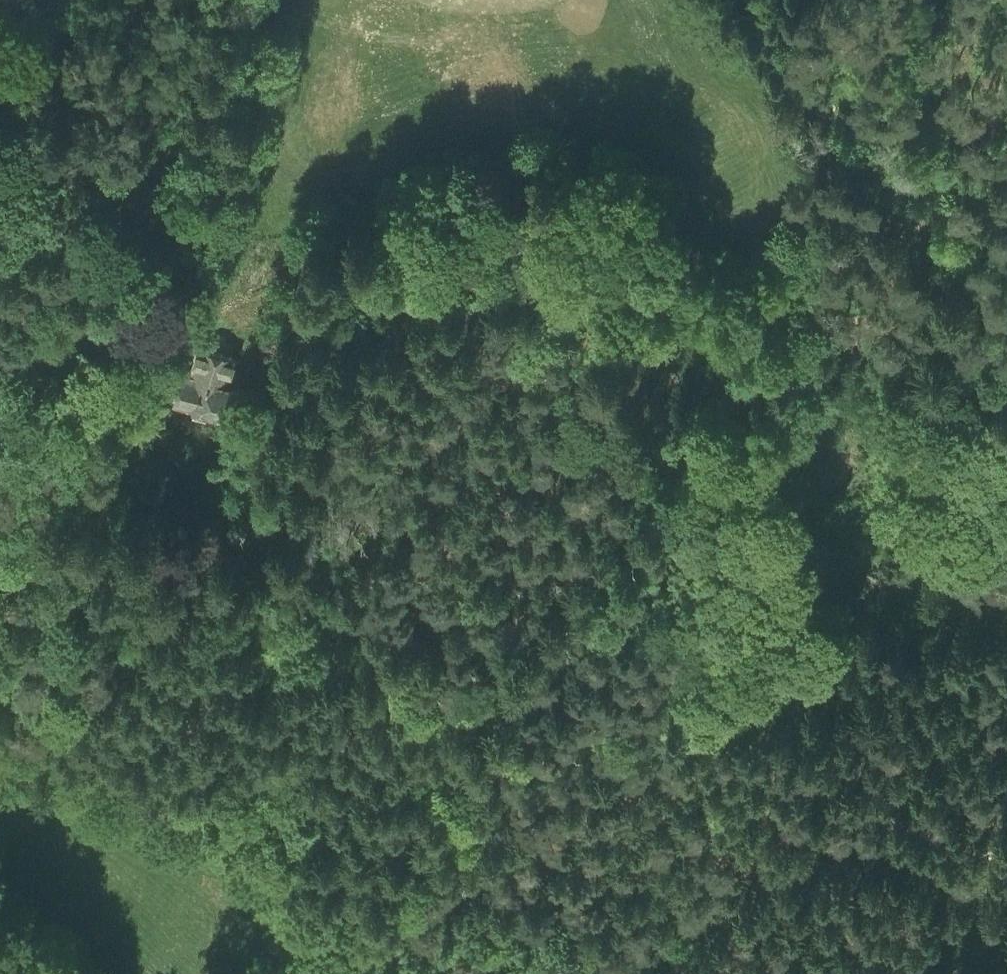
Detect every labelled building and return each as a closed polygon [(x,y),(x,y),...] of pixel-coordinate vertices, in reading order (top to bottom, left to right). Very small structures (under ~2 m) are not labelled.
[(228,345),(226,351),(212,347),(205,371),(197,368),(187,400),(245,417),(255,386),(244,383),(252,359),(242,356),(244,350),(228,345)]
